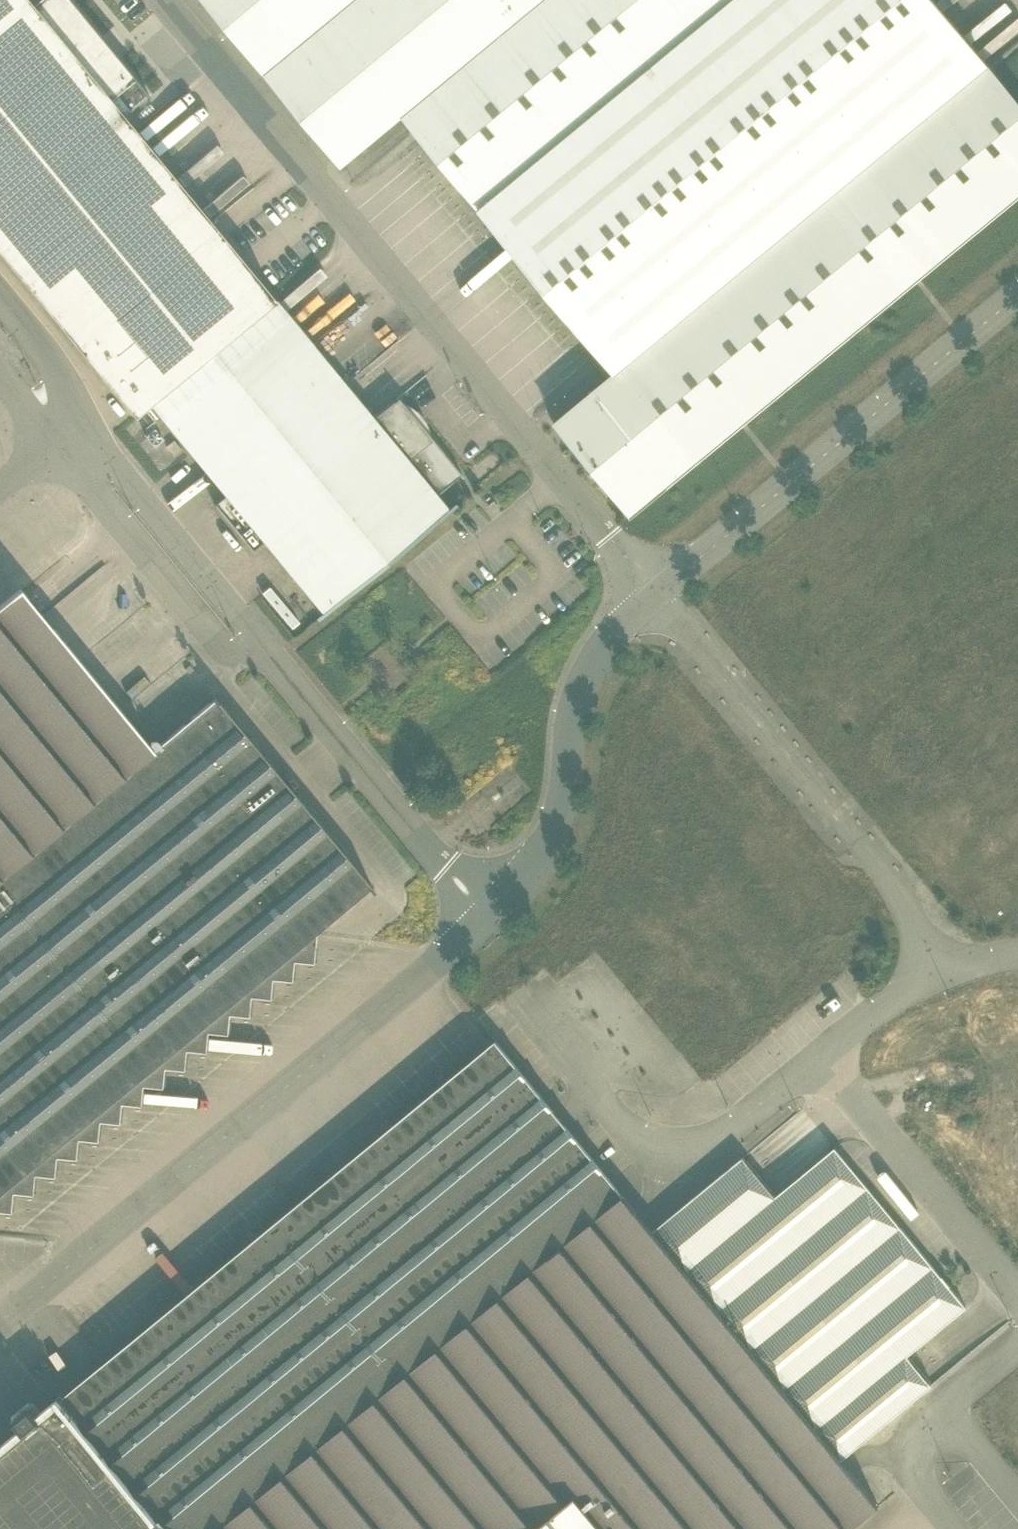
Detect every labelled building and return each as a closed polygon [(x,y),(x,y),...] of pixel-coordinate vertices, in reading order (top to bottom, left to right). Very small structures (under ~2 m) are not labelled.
[(325,613),(449,511),(446,508),(409,462),(433,443),(397,400),(374,419),(275,299),(123,114),(146,95),(148,97),(149,95),(71,0),(38,0),(32,4),(29,0),(0,0),(0,252),(135,415),(150,402),(317,603),(325,613)] [(607,361),(615,371),(555,422),(632,516),(1017,198),(1017,102),(933,0),(207,0),(343,165),(403,115),(607,361)] [(10,1211),(12,1192),(32,1194),(34,1174),(53,1176),(55,1156),(75,1158),(77,1138),(97,1140),(98,1120),(118,1122),(120,1102),(140,1104),(142,1085),(161,1087),(163,1067),(183,1069),(185,1049),(205,1051),(207,1031),(226,1033),(228,1014),(248,1015),(250,996),(270,998),(271,978),(291,980),(293,960),(313,962),(316,932),(369,889),(372,892),(374,890),(212,690),(210,692),(215,698),(153,749),(20,588),(0,605),(0,1210),(10,1211)] [(879,1505),(545,1100),(546,1093),(531,1075),(524,1074),(496,1040),(64,1397),(56,1387),(55,1388),(61,1396),(40,1413),(33,1405),(29,1405),(16,1416),(16,1420),(22,1428),(0,1446),(0,1528),(850,1528),(879,1505)]
